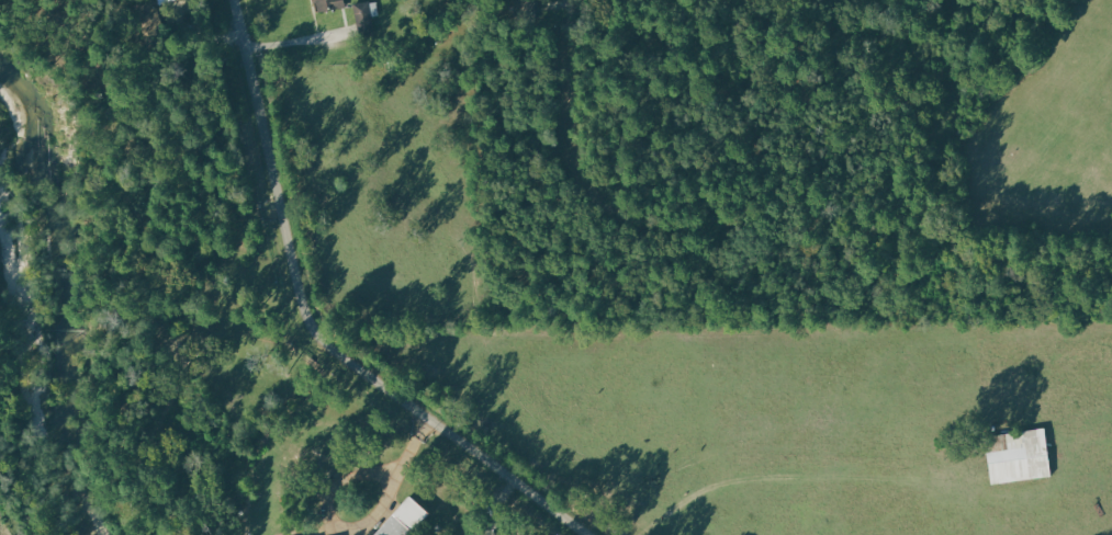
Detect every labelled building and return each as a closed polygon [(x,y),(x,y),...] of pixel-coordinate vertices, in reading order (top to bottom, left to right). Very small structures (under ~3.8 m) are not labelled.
[(317,12),(344,7),(343,0),(315,0),(317,12)] [(984,436),(990,485),(1050,478),(1045,430),(984,436)] [(429,515),(407,496),(371,534),(410,534),(429,515)]
